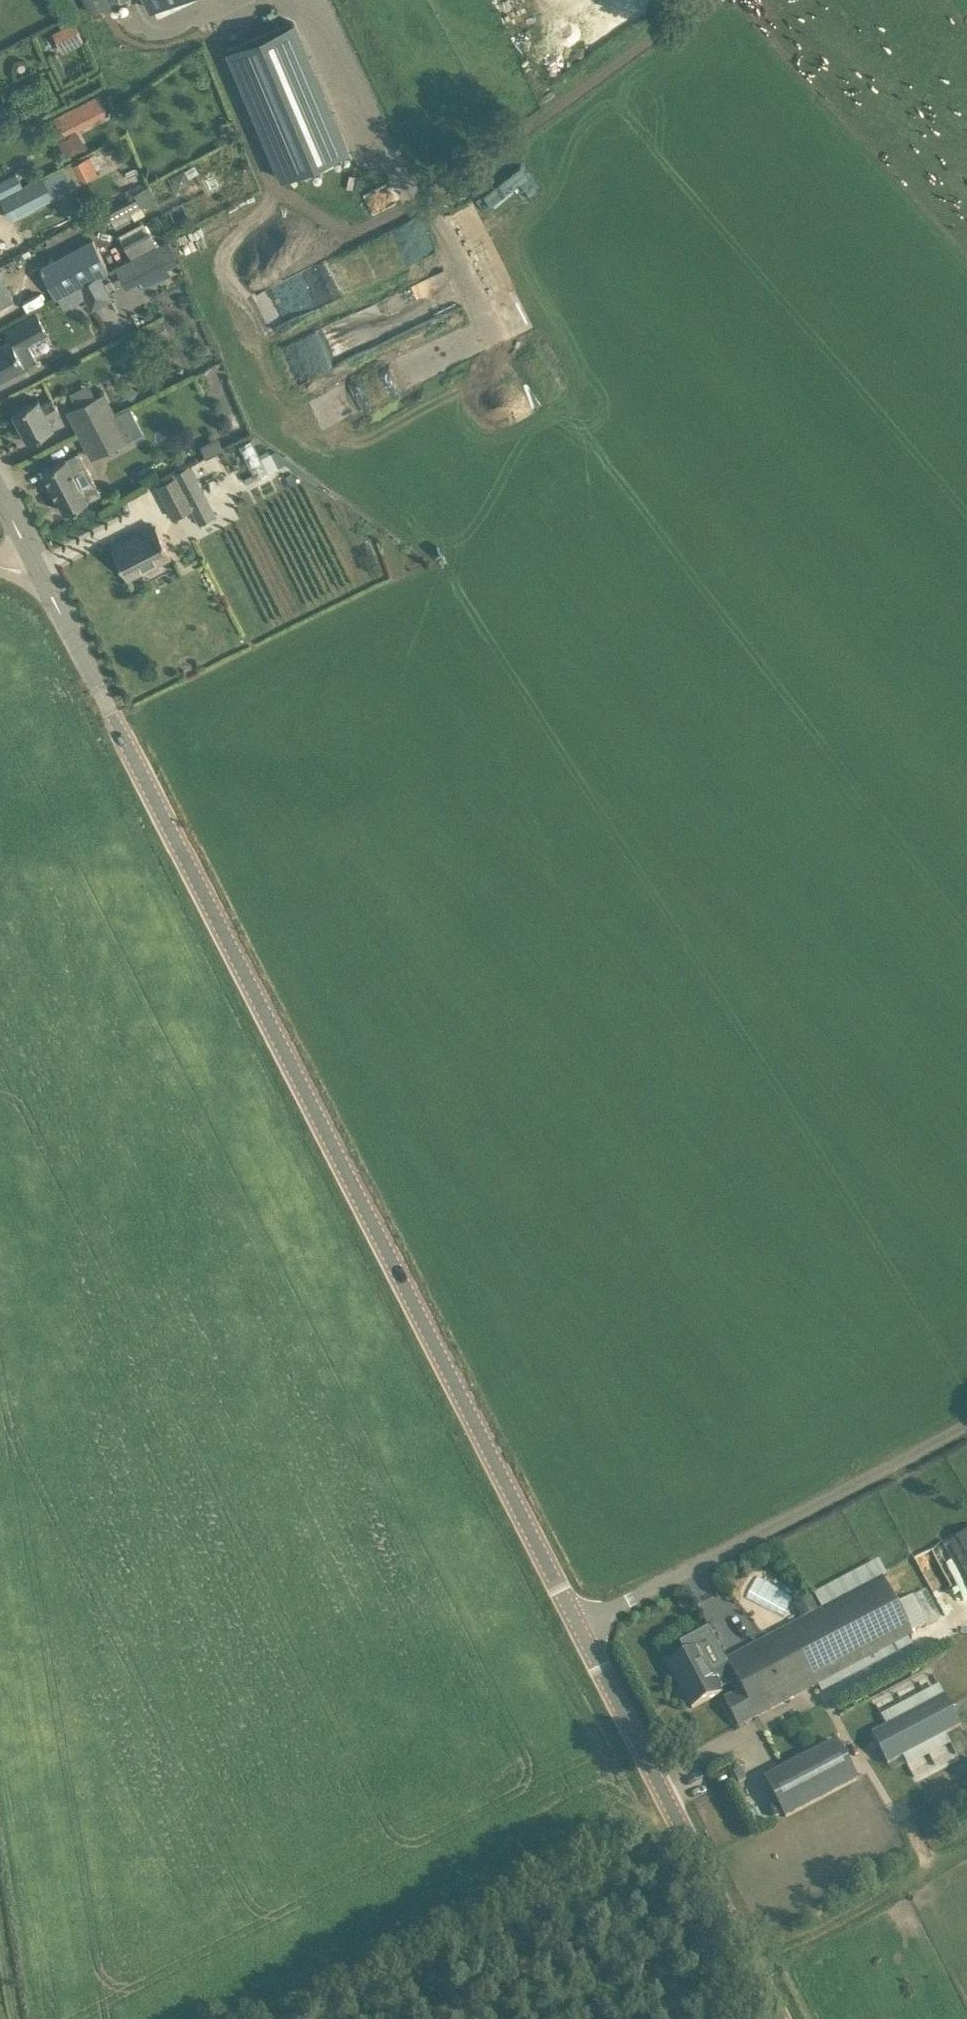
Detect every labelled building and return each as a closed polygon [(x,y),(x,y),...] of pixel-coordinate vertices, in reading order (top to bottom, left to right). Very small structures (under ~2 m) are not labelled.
[(91,10),(111,0),(86,0),(91,10)] [(74,19),(52,30),(62,51),(84,41),(74,19)] [(231,50),(280,181),(347,156),(298,25),(231,50)] [(100,92),(48,119),(57,140),(109,112),(100,92)] [(110,143),(44,175),(44,174),(24,185),(25,187),(2,198),(11,217),(54,196),(53,194),(117,162),(110,143)] [(112,167),(123,192),(146,182),(135,157),(112,167)] [(185,167),(172,174),(178,187),(192,180),(189,176),(199,171),(195,163),(186,168),(185,167)] [(2,198),(25,187),(24,185),(17,170),(0,179),(0,196),(1,196),(2,198)] [(144,221),(120,233),(125,241),(124,241),(132,256),(157,242),(150,228),(148,229),(144,221)] [(377,233),(391,269),(421,257),(407,221),(377,233)] [(41,263),(56,296),(78,284),(101,272),(109,268),(93,236),(41,263)] [(158,245),(130,258),(141,280),(144,286),(171,273),(168,267),(158,245)] [(101,272),(78,284),(85,297),(92,310),(96,308),(109,300),(114,298),(101,272)] [(0,343),(0,344),(0,376),(36,357),(30,344),(49,335),(37,313),(6,330),(10,338),(0,343)] [(295,382),(344,360),(328,324),(279,346),(295,382)] [(125,392),(131,398),(138,389),(131,384),(125,392)] [(68,409),(79,432),(118,413),(106,389),(68,409)] [(37,398),(31,402),(13,411),(28,439),(52,427),(47,417),(59,411),(51,397),(40,403),(37,398)] [(79,432),(92,456),(130,436),(118,413),(79,432)] [(100,463),(149,439),(144,431),(96,454),(100,463)] [(216,439),(202,446),(206,455),(220,448),(216,439)] [(271,451),(261,456),(269,471),(279,466),(271,451)] [(83,502),(101,493),(87,463),(50,482),(65,511),(83,502)] [(156,481),(174,515),(192,505),(200,520),(216,511),(191,463),(156,481)] [(172,555),(155,523),(112,545),(128,578),(172,555)] [(949,1543),(966,1577),(966,1533),(949,1543)] [(914,1635),(912,1631),(929,1622),(913,1594),(897,1603),(883,1577),(726,1660),(728,1664),(737,1680),(756,1717),(914,1635)] [(795,1605),(801,1618),(818,1609),(812,1597),(798,1604),(795,1605)] [(756,1717),(737,1680),(728,1664),(711,1674),(697,1648),(668,1663),(692,1708),(721,1693),(719,1689),(731,1683),(736,1691),(723,1698),(738,1727),(756,1717)] [(887,1764),(889,1763),(892,1770),(906,1763),(903,1756),(961,1725),(944,1694),(871,1732),(887,1764)] [(857,1780),(857,1779),(836,1741),(766,1778),(786,1817),(857,1780)]
